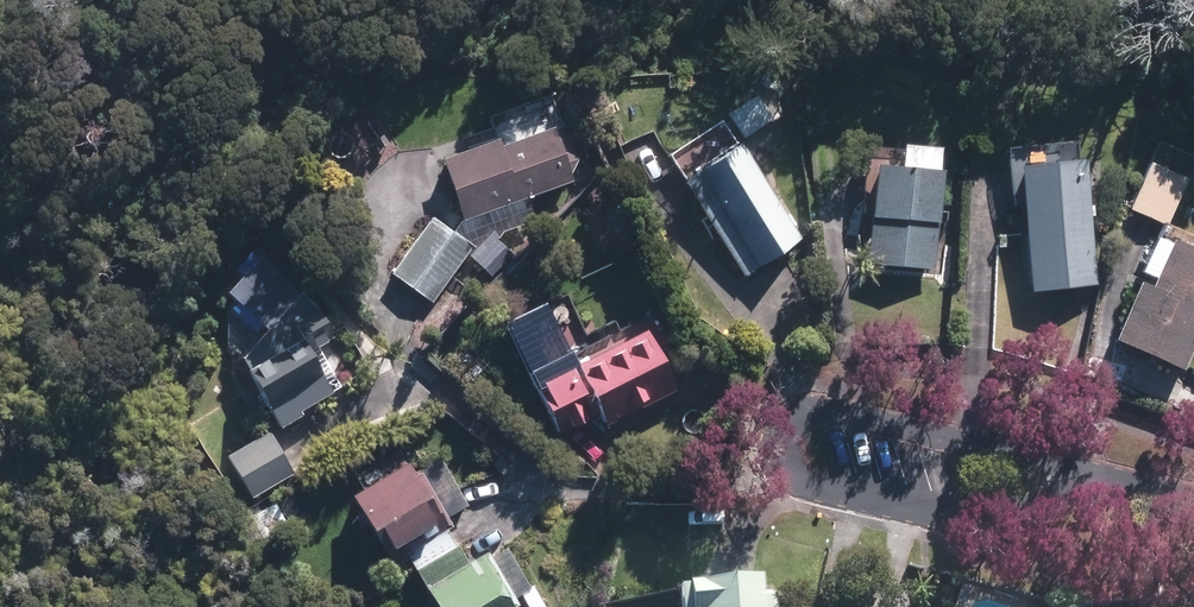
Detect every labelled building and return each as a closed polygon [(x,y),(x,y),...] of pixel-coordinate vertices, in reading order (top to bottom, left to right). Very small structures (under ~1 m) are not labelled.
[(591,173),(557,86),(482,115),(492,139),(440,159),(464,222),(591,173)] [(1009,191),(1018,190),(1026,292),(1088,287),(1078,141),(1006,146),(1009,191)] [(693,224),(701,219),(743,277),(802,236),(736,144),(680,184),(690,199),(680,206),(693,224)] [(859,220),(867,220),(865,268),(932,271),(937,148),(897,146),(897,151),(862,150),(859,220)] [(1185,177),(1148,161),(1126,211),(1163,227),(1185,177)] [(435,306),(474,245),(425,213),(385,274),(435,306)] [(1193,346),(1193,236),(1165,224),(1116,343),(1184,371),(1193,346)] [(234,301),(225,309),(247,334),(295,289),(253,244),(214,280),(234,301)] [(334,396),(308,354),(336,338),(318,309),(289,327),(236,359),(279,430),(334,396)] [(677,393),(643,317),(523,370),(552,435),(590,418),(595,430),(677,393)] [(294,475),(268,430),(222,456),(248,501),(294,475)] [(437,451),(409,466),(401,450),(351,476),(359,491),(350,495),(369,532),(378,527),(388,547),(433,524),(438,532),(455,523),(450,515),(466,507),(437,451)] [(424,587),(469,563),(450,527),(405,551),(424,587)] [(424,587),(435,606),(515,606),(487,554),(469,563),(424,587)] [(780,603),(774,603),(774,584),(677,587),(678,606),(780,606),(780,603)]
